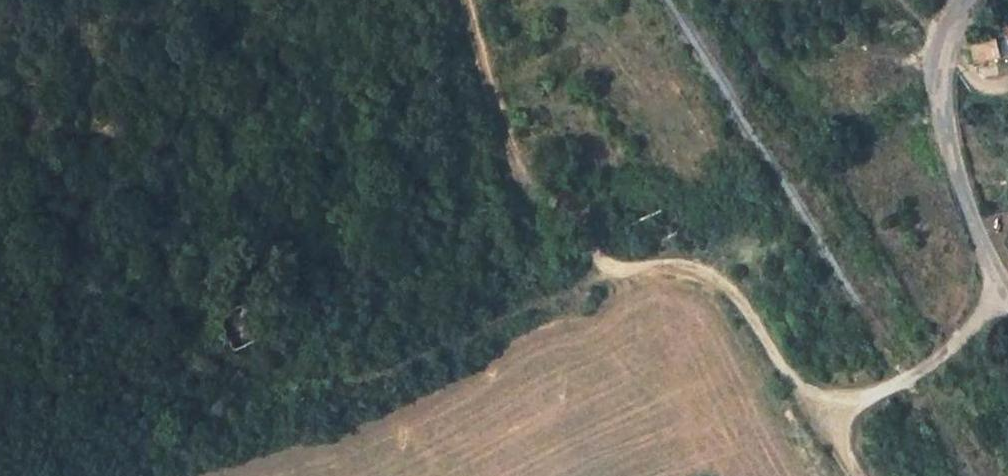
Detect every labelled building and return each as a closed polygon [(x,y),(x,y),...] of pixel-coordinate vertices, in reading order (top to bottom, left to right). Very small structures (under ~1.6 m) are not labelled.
[(970,47),(974,65),(998,60),(994,41),(970,47)]
